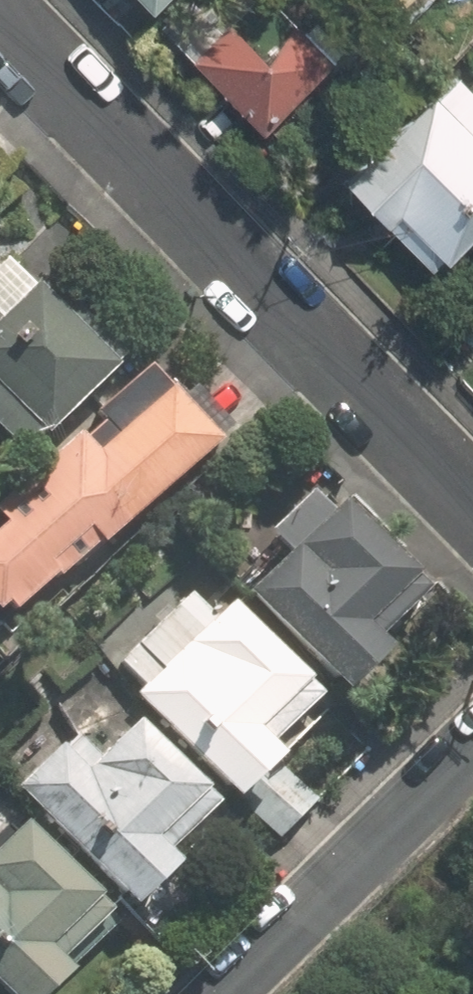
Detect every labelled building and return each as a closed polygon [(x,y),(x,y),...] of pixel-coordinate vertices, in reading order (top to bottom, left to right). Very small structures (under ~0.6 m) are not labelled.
[(163,10),(171,0),(151,0),(163,10)] [(335,0),(260,0),(201,50),(264,124),(366,37),(335,0)] [(463,66),(345,178),(433,270),(472,232),(472,76),(463,66)] [(15,252),(0,266),(0,421),(30,454),(138,354),(98,311),(82,325),(15,252)] [(25,605),(240,442),(165,361),(107,413),(113,420),(96,435),(89,426),(41,480),(52,490),(25,520),(14,510),(0,526),(0,598),(9,606),(17,597),(25,605)] [(284,555),(249,592),(355,691),(398,645),(386,633),(433,583),(319,475),(262,535),(284,555)] [(201,592),(121,673),(287,836),(328,794),(291,758),(305,744),(296,735),(336,693),(245,604),(230,620),(201,592)] [(234,802),(153,717),(111,756),(87,731),(25,790),(45,811),(42,813),(129,905),(158,935),(217,879),(186,847),(234,802)] [(38,817),(0,853),(0,981),(6,987),(12,993),(61,993),(95,961),(83,948),(125,908),(38,817)]
